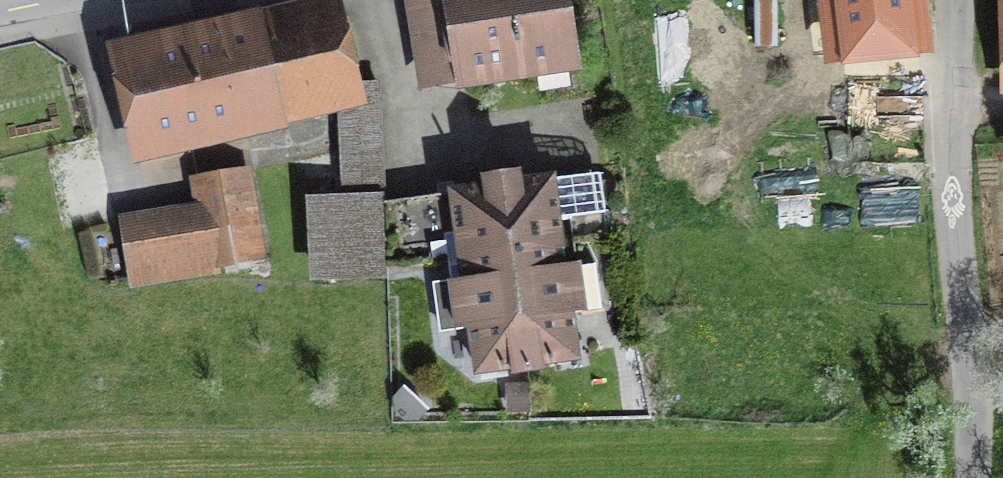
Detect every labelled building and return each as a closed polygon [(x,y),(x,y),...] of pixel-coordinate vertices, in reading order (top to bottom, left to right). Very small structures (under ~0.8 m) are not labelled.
[(429,76),(567,55),(559,0),(418,0),(429,76)] [(910,0),(808,0),(813,49),(914,39),(910,0)] [(125,54),(145,136),(343,91),(358,87),(359,83),(342,14),(255,35),(253,24),(125,54)] [(358,87),(343,91),(347,198),(315,201),(319,279),(385,271),(376,82),(359,83),(358,87)] [(453,193),(462,257),(511,250),(561,243),(557,219),(570,218),(573,241),(608,236),(600,173),(519,184),(517,173),(484,178),(486,188),(453,193)] [(123,224),(133,281),(256,260),(242,177),(199,184),(203,210),(123,224)] [(524,370),(528,370),(511,250),(462,257),(453,193),(384,203),(387,267),(448,259),(451,281),(435,284),(441,332),(471,327),(477,371),(523,365),(524,370)] [(511,250),(528,370),(531,369),(530,363),(577,357),(571,312),(602,308),(596,263),(564,268),(561,243),(511,250)]
